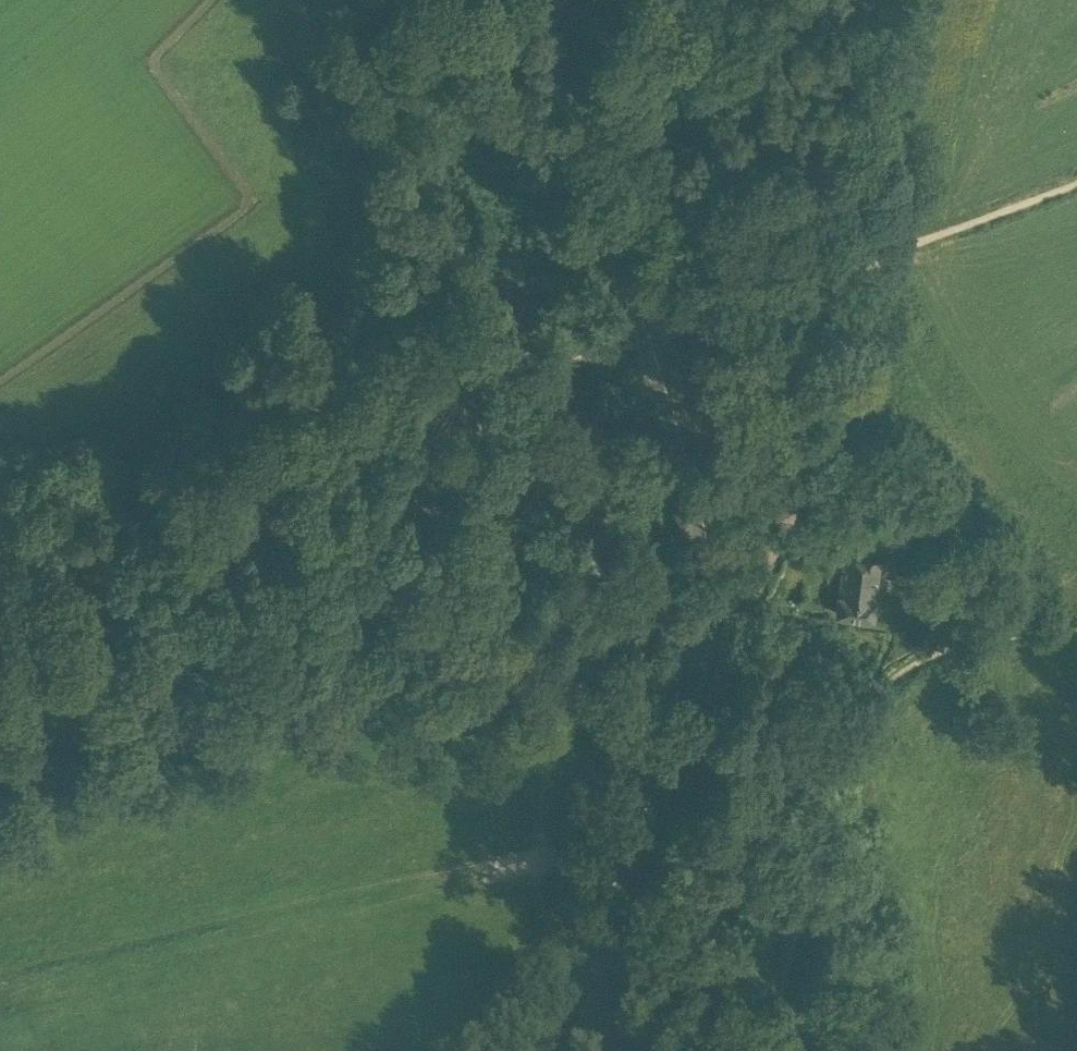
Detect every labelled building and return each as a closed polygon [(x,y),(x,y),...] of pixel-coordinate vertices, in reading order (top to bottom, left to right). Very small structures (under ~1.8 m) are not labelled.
[(879,561),(845,556),(840,595),(839,595),(837,614),(873,619),(875,599),(874,599),(879,561)]
